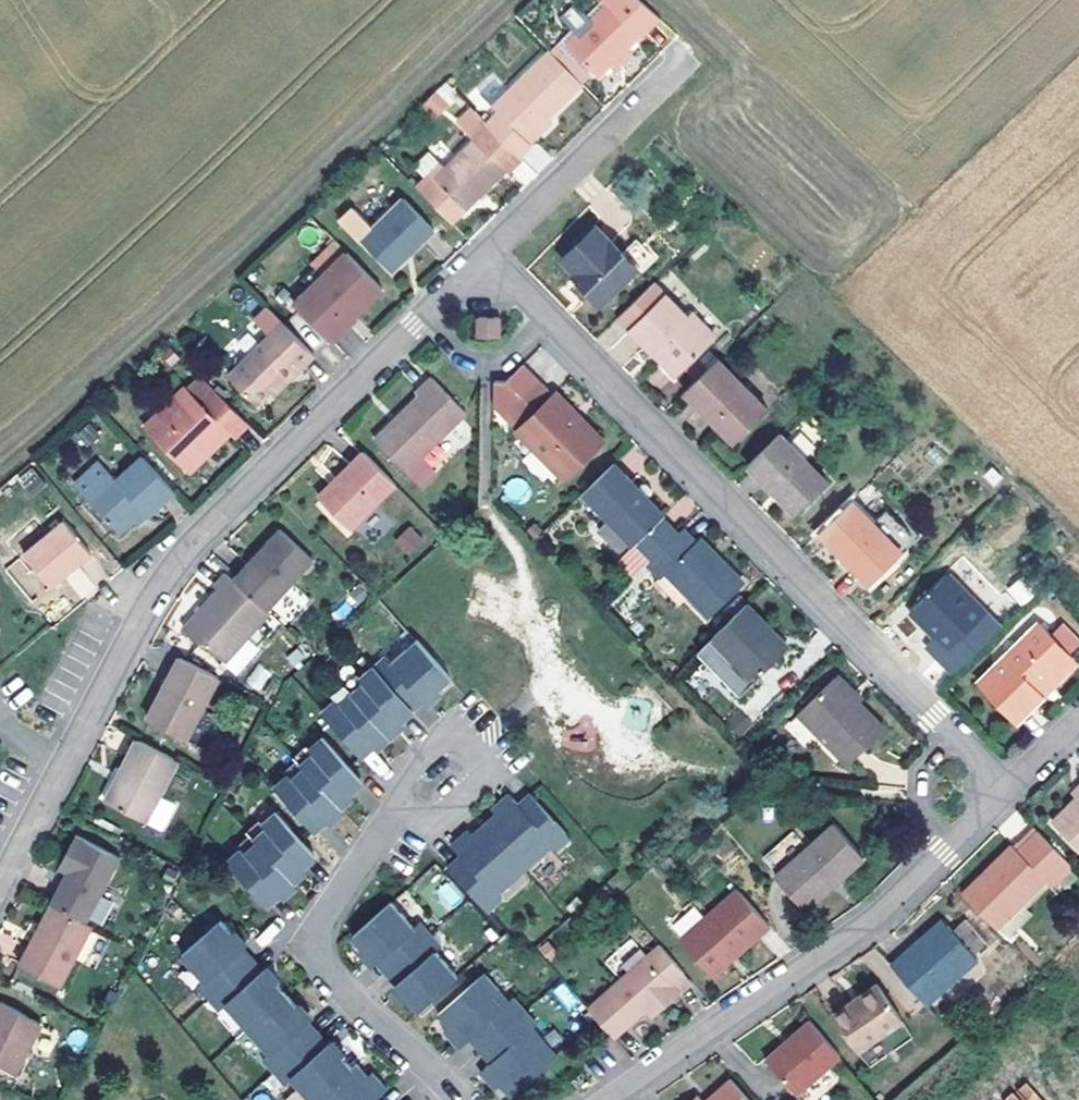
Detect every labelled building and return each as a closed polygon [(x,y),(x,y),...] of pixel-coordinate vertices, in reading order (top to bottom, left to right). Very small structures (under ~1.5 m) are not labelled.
[(562,40),(566,44),(607,2),(605,0),(600,0),(586,15),(575,5),(562,19),(573,29),(562,40)] [(566,44),(598,75),(658,15),(642,0),(605,0),(607,2),(566,44)] [(562,46),(553,54),(586,86),(595,78),(562,46)] [(553,120),(586,86),(553,54),(499,110),(505,115),(493,126),(525,159),(537,147),(531,141),(553,120)] [(444,81),(420,106),(436,122),(460,98),(444,81)] [(493,126),(478,112),(465,126),(481,143),(450,172),(446,167),(435,155),(420,169),(431,181),(422,190),(457,227),(511,172),(514,175),(528,162),(525,159),(493,126)] [(558,125),(553,120),(531,141),(537,147),(558,125)] [(360,209),(346,223),(366,244),(369,242),(398,271),(439,231),(408,200),(379,229),(360,209)] [(562,259),(574,270),(582,277),(578,280),(601,303),(638,267),(623,252),(596,225),(562,259)] [(637,240),(623,252),(638,267),(651,254),(637,240)] [(346,321),(351,325),(386,290),(350,254),(298,306),(329,337),(346,321)] [(582,277),(574,270),(572,273),(578,280),(582,277)] [(662,339),(685,362),(715,333),(689,307),(685,311),(663,290),(654,280),(624,309),(633,319),(657,344),(662,339)] [(475,319),(476,335),(497,334),(497,318),(475,319)] [(334,342),(351,325),(346,321),(329,337),(334,342)] [(299,364),(306,370),(318,358),(283,323),(229,375),(258,405),(271,392),(299,364)] [(662,339),(657,344),(680,367),(685,362),(662,339)] [(767,409),(716,356),(682,390),(708,417),(713,412),(737,437),(767,409)] [(277,398),(306,370),(299,364),(271,392),(277,398)] [(548,394),(517,364),(505,375),(494,376),(494,385),(512,402),(506,409),(520,422),(512,430),(560,479),(594,445),(564,413),(570,407),(553,389),(548,394)] [(464,409),(429,376),(413,391),(418,396),(382,432),(411,464),(464,409)] [(152,430),(186,465),(205,447),(214,457),(226,445),(220,440),(231,430),(236,436),(239,440),(252,427),(218,393),(206,405),(192,390),(152,430)] [(601,438),(570,407),(564,413),(594,445),(601,438)] [(226,445),(236,436),(231,430),(220,440),(226,445)] [(748,462),(773,486),(778,481),(803,506),(829,481),(780,431),(748,462)] [(411,464),(382,432),(374,440),(405,470),(411,464)] [(195,475),(214,457),(205,447),(186,465),(195,475)] [(395,484),(361,450),(316,495),(349,529),(395,484)] [(124,538),(140,523),(149,515),(155,520),(180,496),(148,461),(122,486),(117,481),(104,468),(80,492),(93,505),(124,538)] [(661,513),(610,461),(581,491),(632,542),(661,513)] [(798,511),(803,506),(778,481),(773,486),(798,511)] [(875,524),(854,502),(823,533),(873,584),(918,539),(902,524),(888,537),(875,524)] [(902,524),(889,510),(875,524),(888,537),(902,524)] [(145,530),(155,520),(149,515),(140,523),(145,530)] [(100,555),(72,522),(32,556),(59,589),(100,555)] [(409,525),(392,541),(407,556),(423,540),(409,525)] [(272,526),(228,576),(265,608),(310,557),(272,526)] [(700,537),(694,543),(680,530),(647,562),(661,576),(667,570),(710,614),(744,581),(700,537)] [(225,660),(267,610),(265,608),(228,576),(223,571),(211,584),(215,588),(181,628),(200,643),(202,640),(225,660)] [(912,611),(926,625),(931,620),(943,633),(938,638),(927,647),(941,660),(987,614),(949,576),(912,611)] [(1007,587),(1019,607),(1034,597),(1022,578),(1007,587)] [(765,632),(771,626),(749,605),(715,638),(700,652),(743,695),(757,681),(785,652),(765,632)] [(997,644),(1010,658),(1023,645),(1043,626),(1029,612),(997,644)] [(931,620),(926,625),(938,638),(943,633),(931,620)] [(791,647),(771,626),(765,632),(785,652),(791,647)] [(1052,678),(1074,656),(1043,626),(1023,645),(1028,651),(1015,663),(1010,658),(982,686),(1018,723),(1058,684),(1052,678)] [(1028,651),(1023,645),(1010,658),(1015,663),(1028,651)] [(381,665),(368,676),(408,722),(445,689),(412,651),(387,673),(381,665)] [(218,675),(179,655),(147,715),(186,736),(218,675)] [(1074,656),(1052,678),(1058,684),(1078,664),(1078,662),(1074,656)] [(245,683),(258,691),(271,673),(258,664),(245,683)] [(844,674),(839,679),(861,702),(866,697),(844,674)] [(408,722),(368,676),(356,687),(360,692),(348,702),(385,743),(408,722)] [(889,731),(861,702),(839,679),(803,714),(853,766),(889,731)] [(340,693),(348,702),(360,692),(356,687),(352,682),(340,693)] [(328,703),(332,709),(335,712),(348,702),(340,693),(328,703)] [(361,764),(385,743),(348,702),(335,712),(332,709),(320,718),(361,764)] [(121,771),(105,802),(146,824),(178,761),(137,740),(121,771)] [(320,747),(308,757),(311,760),(297,772),(302,777),(333,813),(359,791),(320,747)] [(311,760),(308,757),(304,752),(291,764),(294,768),(297,772),(311,760)] [(279,780),(284,785),(287,789),(302,777),(297,772),(294,768),(279,780)] [(287,789),(284,785),(272,794),(311,840),(337,817),(333,813),(302,777),(287,789)] [(519,803),(531,792),(524,784),(511,795),(519,803)] [(571,837),(531,792),(519,803),(511,795),(502,785),(487,799),(490,803),(478,814),(526,867),(554,842),(559,848),(571,837)] [(1078,798),(1055,823),(1078,847),(1078,798)] [(461,854),(450,863),(490,909),(502,897),(498,892),(526,867),(478,814),(465,826),(461,821),(444,835),(454,846),(461,854)] [(273,821),(260,831),(264,836),(253,846),(257,850),(288,887),(312,866),(273,821)] [(782,876),(808,904),(832,884),(836,887),(868,857),(837,826),(810,850),(782,876)] [(253,846),(264,836),(260,831),(257,827),(246,837),(250,841),(253,846)] [(966,896),(997,927),(1053,870),(1062,879),(1073,867),(1042,835),(1023,852),(1016,847),(966,896)] [(65,873),(49,904),(85,923),(118,858),(76,836),(65,857),(72,861),(65,873)] [(773,865),(782,876),(810,850),(800,840),(773,865)] [(244,860),(257,850),(253,846),(250,841),(237,852),(241,857),(244,860)] [(461,854),(454,846),(443,855),(450,863),(461,854)] [(291,891),(288,887),(257,850),(244,860),(241,857),(228,867),(266,912),(291,891)] [(58,870),(65,873),(72,861),(65,857),(58,870)] [(781,877),(807,905),(808,904),(782,876),(781,877)] [(838,890),(836,887),(832,884),(808,904),(815,912),(838,890)] [(742,944),(748,950),(773,927),(741,891),(686,941),(713,971),(742,944)] [(57,988),(90,925),(85,923),(49,904),(17,966),(57,988)] [(356,938),(377,961),(386,954),(397,966),(434,934),(423,922),(416,928),(395,904),(356,938)] [(813,913),(815,912),(808,904),(807,905),(813,913)] [(956,931),(951,926),(916,960),(908,952),(894,966),(928,1004),(992,946),(969,919),(956,931)] [(944,919),(908,952),(916,960),(951,926),(944,919)] [(236,956),(243,948),(221,923),(182,957),(204,982),(198,987),(209,1000),(246,967),(236,956)] [(434,934),(397,966),(409,979),(399,987),(421,1012),(459,979),(438,955),(446,948),(434,934)] [(742,944),(713,971),(719,978),(748,950),(742,944)] [(612,1033),(617,1039),(648,1011),(657,1002),(665,1011),(683,995),(675,985),(688,975),(663,946),(592,1009),(601,1021),(612,1033)] [(254,960),(243,948),(236,956),(246,967),(254,960)] [(386,954),(377,961),(388,974),(397,966),(386,954)] [(254,960),(246,967),(258,980),(266,973),(254,960)] [(397,966),(388,974),(399,987),(409,979),(397,966)] [(258,980),(246,967),(209,1000),(220,1012),(227,1006),(249,1030),(287,996),(266,973),(258,980)] [(675,985),(683,995),(696,984),(688,975),(675,985)] [(480,1032),(492,1045),(528,1013),(517,1000),(511,1005),(486,977),(442,1014),(453,1026),(448,1030),(462,1047),(471,1039),(480,1032)] [(859,1049),(905,1019),(880,984),(836,1014),(859,1049)] [(302,1030),(310,1022),(287,996),(249,1030),(273,1056),(265,1063),(275,1074),(312,1042),(302,1030)] [(657,1002),(648,1011),(656,1019),(665,1011),(657,1002)] [(0,1004),(0,1066),(13,1073),(38,1024),(0,1004)] [(540,1025),(528,1013),(492,1045),(503,1058),(494,1066),(485,1073),(499,1089),(503,1085),(513,1096),(523,1088),(557,1059),(533,1031),(540,1025)] [(842,1054),(811,1019),(766,1059),(798,1093),(842,1054)] [(321,1034),(310,1022),(302,1030),(312,1042),(321,1034)] [(480,1032),(471,1039),(483,1053),(492,1045),(480,1032)] [(321,1034),(312,1042),(323,1054),(332,1046),(321,1034)] [(312,1042),(275,1074),(285,1086),(295,1078),(313,1099),(322,1099),(354,1072),(332,1046),(323,1054),(312,1042)] [(492,1045),(483,1053),(494,1066),(503,1058),(492,1045)] [(379,1099),(389,1090),(376,1076),(372,1080),(360,1066),(354,1072),(322,1099),(378,1099),(379,1099)] [(732,1079),(709,1099),(750,1099),(732,1079)] [(1026,1082),(1005,1099),(1042,1099),(1026,1082)] [(248,1099),(271,1099),(264,1090),(248,1099)]
